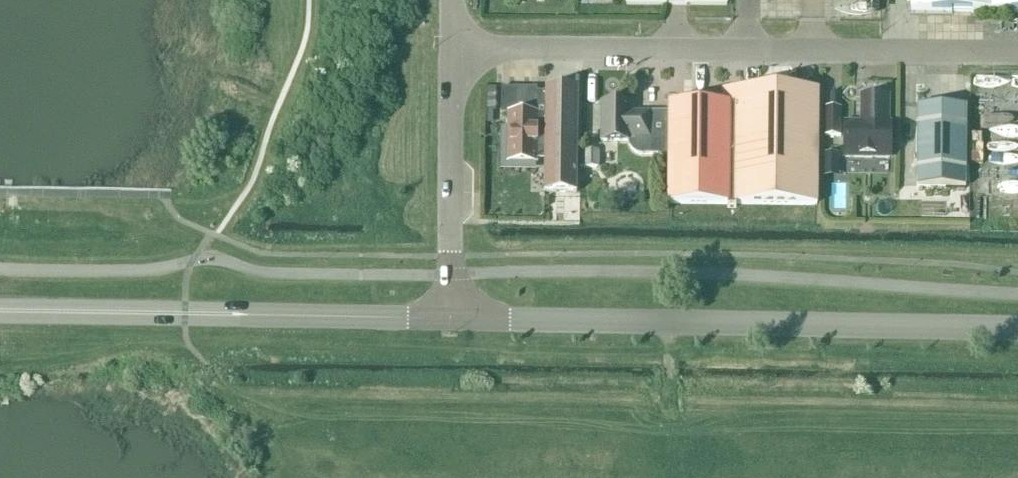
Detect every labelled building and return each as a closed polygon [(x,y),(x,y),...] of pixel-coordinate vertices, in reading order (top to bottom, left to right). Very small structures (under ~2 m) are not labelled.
[(1017,13),(1017,0),(912,0),(912,12),(1017,13)] [(538,92),(538,88),(502,88),(501,114),(513,114),(513,128),(509,128),(509,162),(536,163),(537,160),(545,160),(545,92),(538,92)] [(545,92),(545,160),(545,192),(577,192),(577,89),(545,89),(545,92)] [(627,141),(629,147),(632,151),(637,154),(643,156),(647,155),(670,155),(669,204),(817,205),(818,91),(722,89),(722,104),(670,103),(670,113),(630,113),(630,103),(602,103),(602,141),(627,141)] [(487,91),(487,112),(494,112),(496,112),(496,91),(487,91)] [(890,158),(890,124),(888,124),(889,98),(863,97),(862,123),(846,123),(846,157),(890,158)] [(918,106),(918,186),(966,187),(966,107),(918,106)] [(825,108),(824,136),(841,137),(841,108),(825,108)] [(599,168),(600,151),(584,150),(584,168),(599,168)]
